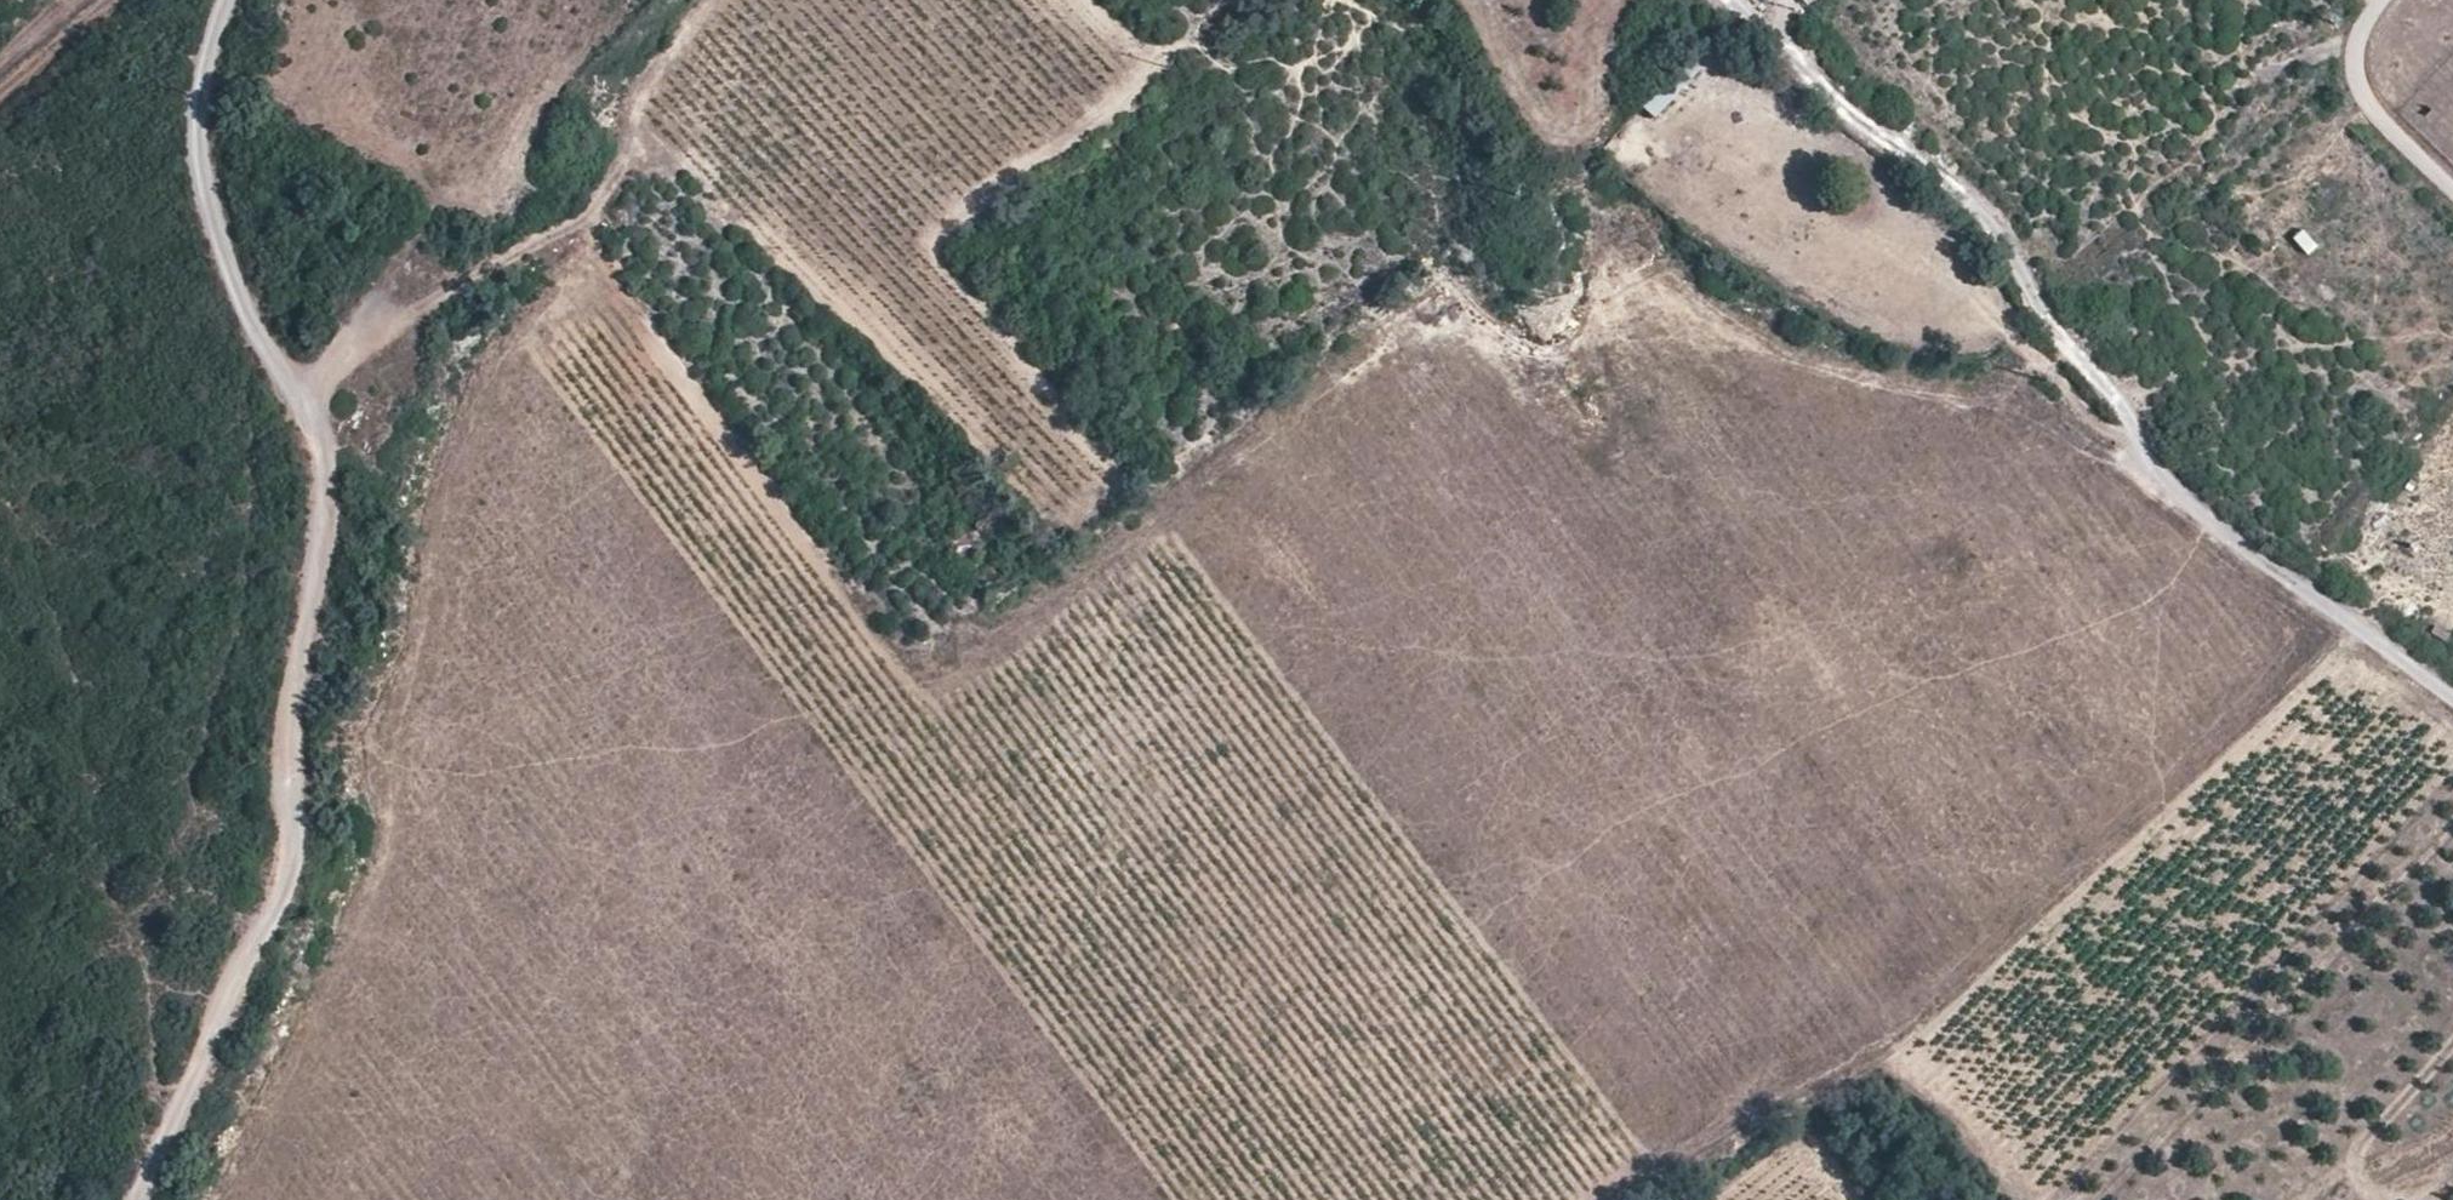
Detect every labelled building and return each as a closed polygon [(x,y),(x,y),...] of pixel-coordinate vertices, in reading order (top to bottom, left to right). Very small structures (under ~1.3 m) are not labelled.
[(1697,73),(1683,61),(1641,105),(1655,117),(1697,73)] [(997,578),(963,530),(952,538),(987,586),(997,578)]
